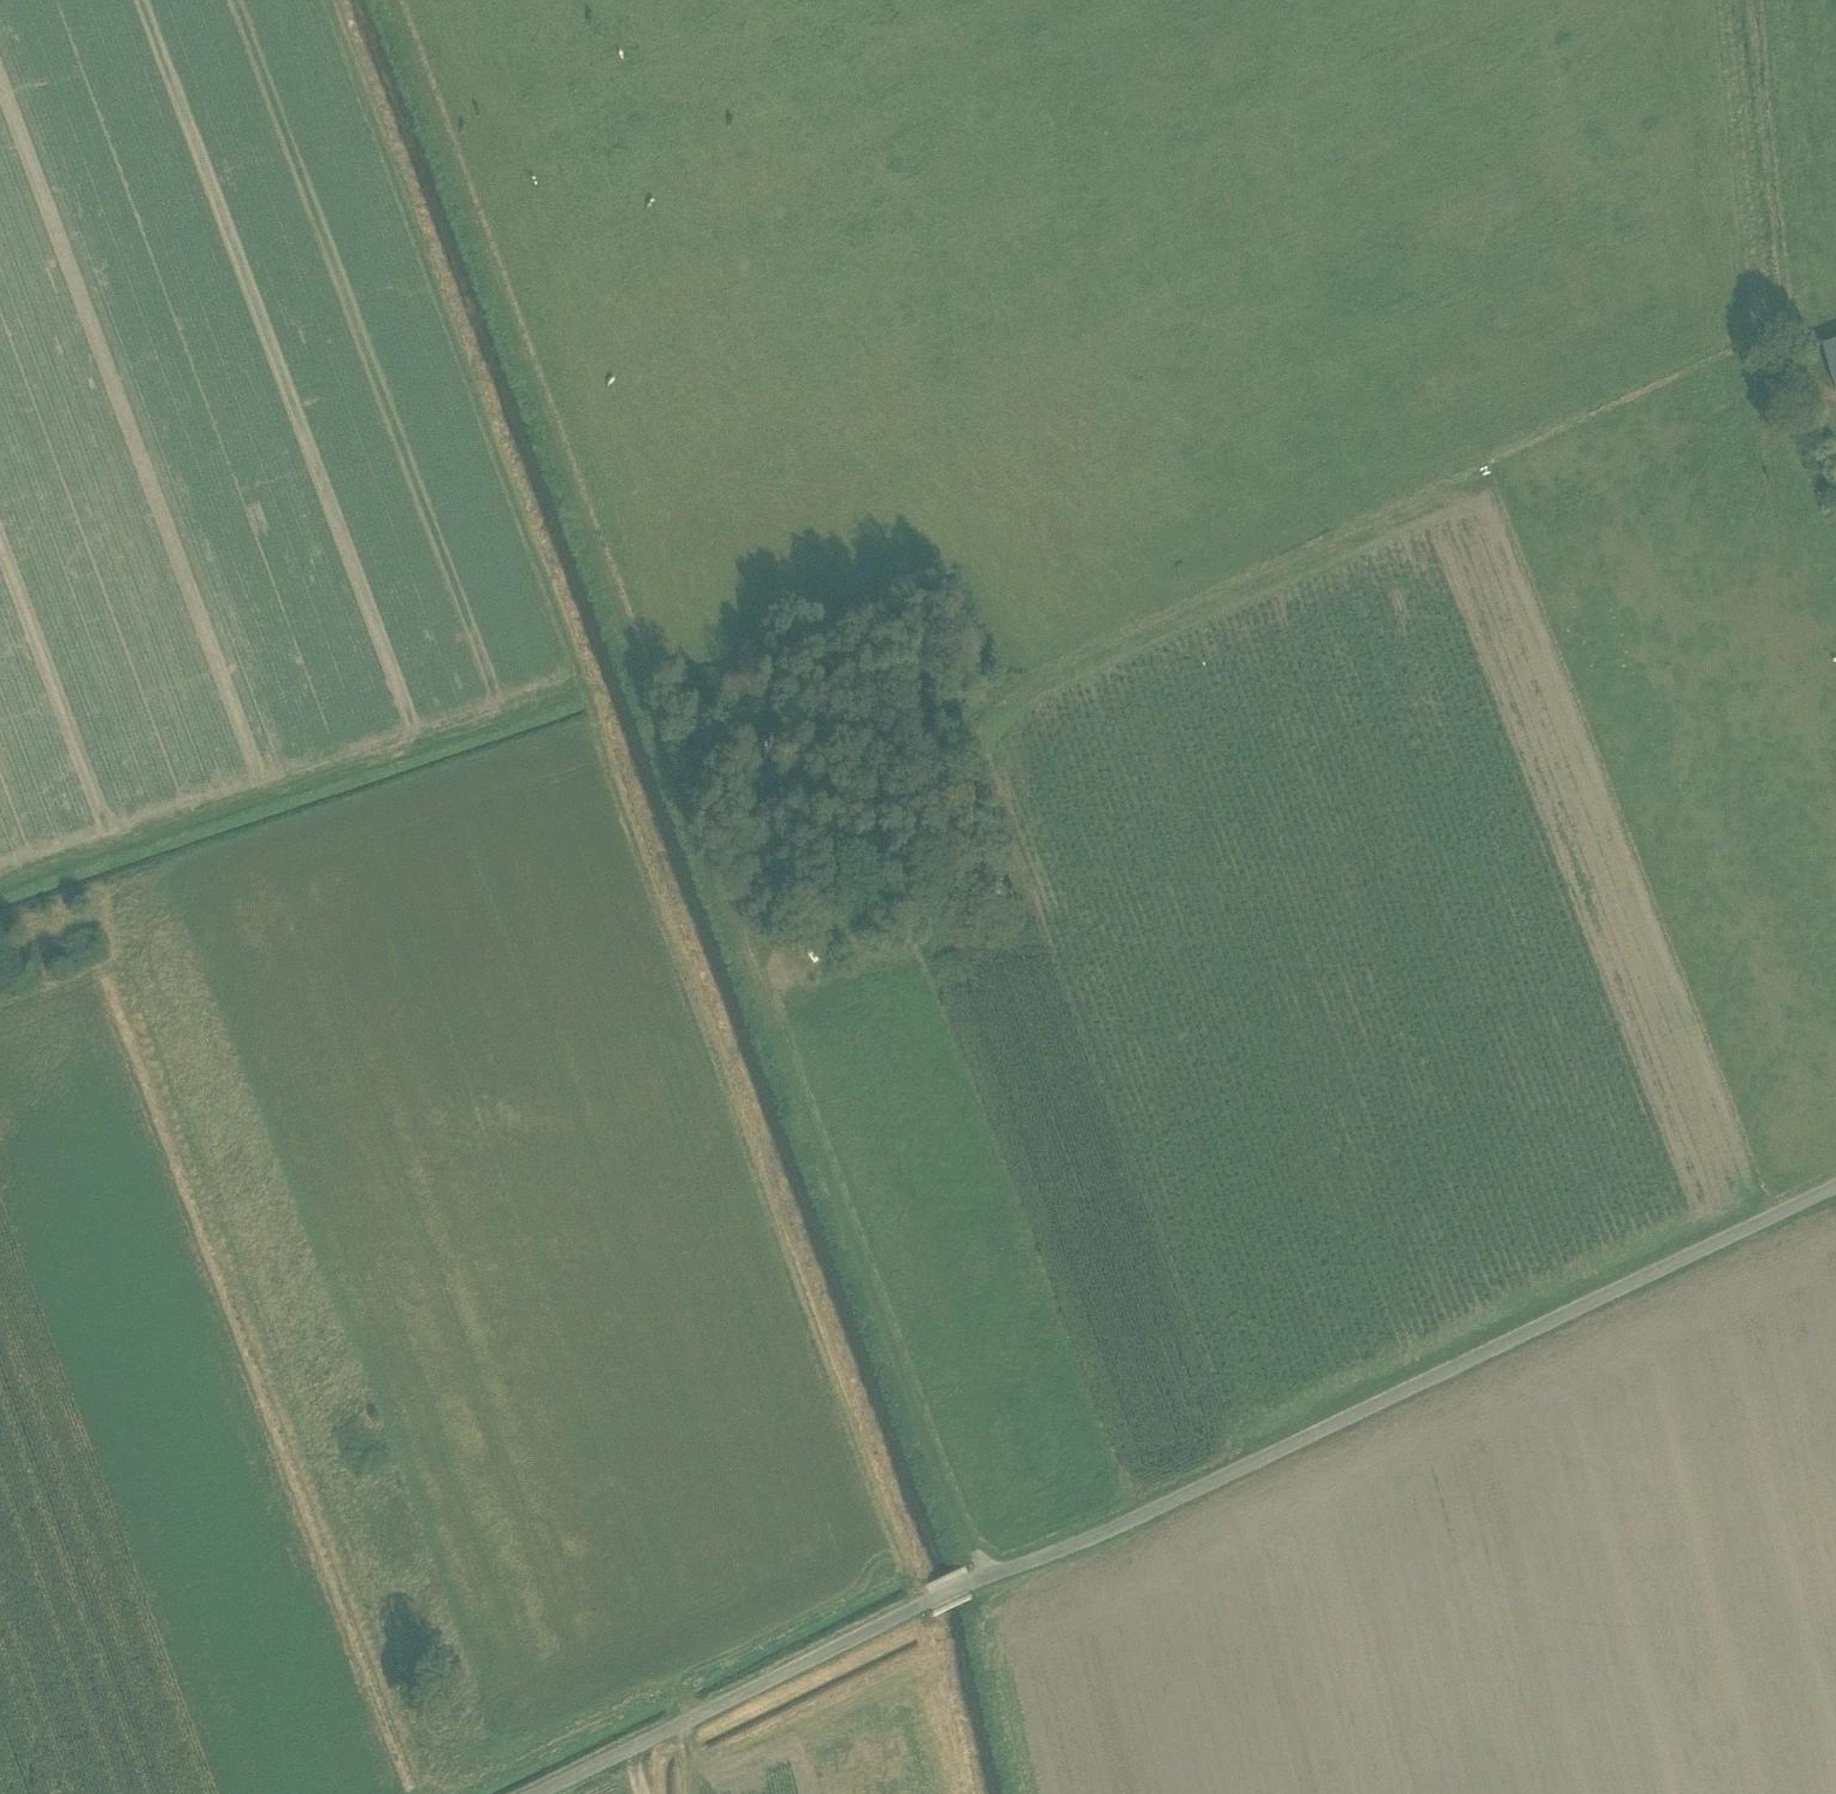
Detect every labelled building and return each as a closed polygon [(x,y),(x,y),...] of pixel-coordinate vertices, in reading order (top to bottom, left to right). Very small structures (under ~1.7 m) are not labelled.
[(1835,389),(1835,342),(1821,344),(1830,390),(1835,389)]
